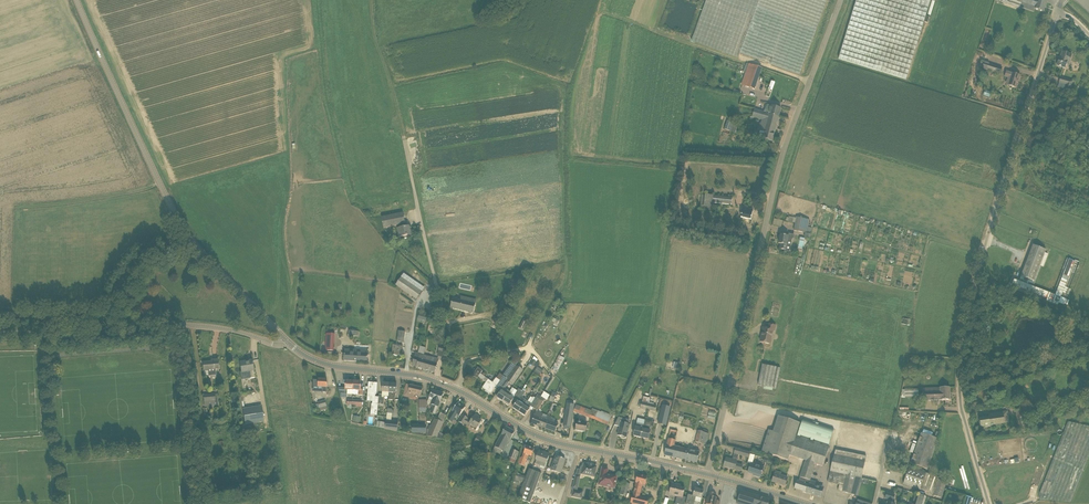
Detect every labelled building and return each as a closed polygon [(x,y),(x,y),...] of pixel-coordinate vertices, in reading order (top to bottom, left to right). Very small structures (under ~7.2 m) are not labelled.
[(827,0),(706,0),(705,3),(692,41),(738,58),(740,53),(799,75),(827,0)] [(839,59),(907,79),(931,0),(856,0),(839,59)] [(1035,9),(1044,12),(1047,2),(1043,0),(1023,0),(1021,4),(1035,9)] [(1059,58),(1057,65),(1065,68),(1067,61),(1070,62),(1072,54),(1063,52),(1061,58),(1059,58)] [(1000,74),(1002,68),(989,63),(986,70),(1000,74)] [(749,64),(746,73),(742,85),(755,89),(762,68),(749,64)] [(1016,88),(1020,76),(1006,71),(1005,76),(1011,78),(1008,85),(1016,88)] [(1065,89),(1070,91),(1073,84),(1068,82),(1069,80),(1061,78),(1059,82),(1067,85),(1065,89)] [(763,139),(772,141),(781,108),(766,104),(765,109),(769,110),(768,113),(764,112),(754,109),(752,117),(762,120),(761,123),(760,123),(758,130),(760,131),(759,137),(763,138),(763,139)] [(727,121),(724,129),(736,132),(738,124),(727,121)] [(712,202),(732,204),(732,198),(713,196),(712,202)] [(749,208),(743,207),(741,217),(751,220),(753,211),(749,210),(749,208)] [(406,224),(403,213),(398,214),(382,217),(384,228),(397,226),(401,225),(406,224)] [(806,233),(809,220),(797,217),(794,230),(806,233)] [(781,226),(783,220),(775,218),(773,224),(781,226)] [(403,237),(411,235),(409,226),(402,228),(401,225),(397,226),(400,237),(403,236),(403,237)] [(795,235),(793,235),(789,234),(788,236),(781,235),(779,243),(781,244),(780,249),(786,250),(787,245),(791,246),(793,239),(794,239),(795,235)] [(1066,299),(1061,297),(1068,279),(1075,261),(1070,259),(1063,276),(1055,295),(1028,284),(1029,283),(1033,284),(1034,281),(1046,250),(1033,245),(1017,286),(1018,287),(1017,290),(1027,294),(1028,291),(1059,302),(1059,303),(1064,305),(1066,299)] [(422,292),(405,280),(401,278),(396,285),(417,300),(422,292)] [(477,300),(461,296),(460,300),(453,298),(451,308),(474,313),(476,303),(477,300)] [(503,297),(492,321),(500,325),(511,301),(503,297)] [(524,319),(519,328),(523,330),(527,323),(527,322),(528,321),(524,319)] [(763,328),(760,342),(770,344),(773,330),(775,331),(776,326),(768,324),(767,329),(763,328)] [(404,342),(405,332),(399,331),(397,341),(404,342)] [(392,354),(402,356),(403,347),(393,345),(392,354)] [(439,359),(432,357),(423,355),(425,348),(420,346),(418,353),(416,353),(413,365),(417,366),(417,368),(435,373),(437,364),(439,359)] [(368,354),(368,351),(354,350),(354,353),(345,352),(345,349),(344,360),(367,362),(368,354)] [(560,355),(553,368),(558,371),(564,358),(560,355)] [(537,368),(540,363),(534,358),(530,363),(537,368)] [(213,362),(203,362),(204,370),(204,374),(215,374),(215,369),(219,368),(218,360),(213,360),(213,362)] [(244,362),(240,362),(242,372),(241,372),(241,377),(250,376),(250,378),(255,377),(253,364),(253,363),(253,362),(246,363),(246,361),(246,362),(244,362)] [(507,379),(516,366),(512,363),(503,376),(507,379)] [(758,385),(776,388),(780,368),(762,364),(758,385)] [(514,386),(524,370),(517,366),(516,366),(507,379),(501,387),(504,389),(509,382),(514,386)] [(538,367),(535,371),(540,375),(543,371),(538,367)] [(481,374),(483,371),(478,368),(473,375),(477,379),(479,377),(486,382),(488,379),(486,377),(481,374)] [(501,387),(507,379),(503,376),(500,380),(496,378),(493,382),(488,379),(486,382),(482,387),(486,390),(485,391),(489,394),(494,388),(495,389),(495,388),(498,391),(501,387)] [(327,383),(327,380),(319,379),(319,380),(314,380),(313,386),(318,387),(323,387),(323,392),(327,392),(328,383),(327,383)] [(348,390),(353,390),(354,381),(346,381),(346,385),(345,385),(345,388),(344,388),(343,393),(347,394),(348,390)] [(354,381),(353,390),(359,391),(358,394),(363,395),(363,389),(361,389),(361,386),(361,382),(354,381)] [(369,382),(368,393),(367,400),(372,400),(372,401),(375,402),(376,393),(377,393),(378,383),(374,383),(374,382),(374,383),(369,383),(369,382)] [(389,392),(389,396),(396,397),(396,393),(397,384),(390,384),(389,392)] [(423,388),(407,384),(404,396),(413,398),(414,394),(421,396),(423,388)] [(950,400),(950,388),(940,388),(940,392),(925,392),(925,401),(950,400)] [(443,394),(433,390),(430,398),(432,399),(430,404),(439,407),(441,402),(443,394)] [(507,390),(505,393),(502,391),(497,398),(503,402),(510,391),(507,390)] [(522,390),(517,397),(519,399),(513,408),(519,412),(526,402),(527,401),(522,398),(525,393),(524,392),(522,390)] [(503,402),(509,406),(514,399),(510,396),(512,393),(510,391),(503,402)] [(534,408),(540,399),(536,396),(532,404),(530,406),(534,408)] [(540,399),(534,408),(537,410),(543,401),(540,399)] [(530,409),(527,407),(529,404),(526,402),(519,412),(525,416),(530,409)] [(457,414),(460,416),(466,407),(462,405),(462,406),(458,403),(452,411),(453,411),(448,419),(452,421),(457,414)] [(593,408),(591,411),(576,405),(574,411),(608,425),(612,415),(602,411),(601,411),(593,408)] [(245,424),(264,421),(262,406),(243,409),(245,424)] [(668,421),(670,410),(662,408),(659,419),(668,421)] [(570,427),(573,410),(566,409),(563,425),(570,427)] [(758,409),(757,417),(761,418),(761,416),(767,418),(768,411),(758,409)] [(1019,433),(1029,432),(1025,409),(1016,410),(1019,433)] [(990,425),(1005,423),(1009,422),(1008,411),(1003,412),(1004,415),(989,417),(979,419),(981,427),(985,426),(985,427),(990,426),(990,425)] [(531,424),(543,428),(548,416),(536,412),(531,424)] [(468,418),(463,415),(459,421),(464,425),(465,423),(468,426),(470,424),(477,429),(482,421),(479,419),(480,417),(476,414),(471,421),(467,419),(468,418)] [(552,417),(548,416),(543,428),(555,433),(558,424),(554,423),(555,419),(552,418),(552,417)] [(789,455),(806,460),(800,477),(810,480),(816,464),(823,466),(829,446),(813,441),(797,436),(796,435),(800,423),(778,416),(766,453),(788,460),(789,455)] [(627,437),(630,425),(631,420),(625,419),(619,417),(615,425),(620,426),(618,435),(622,436),(622,437),(626,438),(626,437),(627,437)] [(437,438),(444,423),(435,419),(427,436),(437,438)] [(751,419),(749,424),(758,427),(760,422),(751,419)] [(803,419),(797,436),(813,441),(813,440),(829,445),(834,429),(803,419)] [(386,420),(386,423),(385,429),(398,431),(399,422),(386,420)] [(576,430),(585,432),(586,432),(587,423),(577,422),(576,430)] [(1068,422),(1040,493),(1040,499),(1071,502),(1088,456),(1088,426),(1068,422)] [(634,436),(641,437),(643,429),(644,424),(640,423),(637,423),(634,436)] [(426,433),(426,425),(413,424),(413,433),(426,433)] [(651,426),(648,425),(644,424),(643,429),(641,437),(648,439),(651,426)] [(495,447),(503,451),(509,439),(511,440),(515,432),(506,427),(495,447)] [(695,442),(706,445),(708,433),(698,431),(695,442)] [(938,439),(921,433),(911,463),(927,469),(938,439)] [(697,463),(700,452),(674,446),(676,440),(668,439),(667,444),(664,455),(697,463)] [(522,458),(521,458),(518,464),(524,466),(529,455),(532,456),(534,449),(527,446),(522,458)] [(740,449),(739,455),(749,458),(750,452),(740,449)] [(536,463),(541,465),(545,467),(550,454),(539,451),(536,460),(537,460),(536,463)] [(857,495),(861,478),(862,478),(865,461),(834,455),(828,482),(839,485),(838,490),(857,495)] [(551,470),(561,473),(562,469),(561,468),(564,459),(565,460),(565,459),(562,458),(563,458),(561,458),(556,456),(551,470)] [(743,465),(736,464),(738,458),(733,456),(732,460),(726,458),(724,466),(735,469),(741,471),(743,465)] [(582,474),(590,476),(594,477),(597,467),(592,465),(589,464),(589,465),(584,464),(584,467),(582,467),(581,468),(580,471),(583,471),(582,474)] [(764,468),(751,464),(748,472),(756,475),(755,476),(761,478),(764,468)] [(608,469),(602,467),(599,485),(615,488),(617,476),(607,474),(608,469)] [(909,467),(903,484),(934,494),(933,495),(942,498),(946,482),(938,480),(939,477),(909,467)] [(526,477),(524,483),(518,499),(530,503),(542,473),(529,469),(526,477)] [(785,486),(788,478),(780,475),(781,473),(775,471),(772,481),(785,486)] [(524,483),(526,477),(516,474),(514,480),(524,483)] [(648,477),(638,475),(636,482),(637,483),(633,495),(631,503),(636,503),(648,503),(649,499),(639,497),(642,484),(646,485),(648,477)] [(810,480),(800,477),(799,481),(797,480),(794,489),(821,497),(823,489),(816,486),(818,483),(810,480)] [(620,494),(626,496),(629,484),(624,482),(620,494)] [(682,502),(685,489),(677,487),(678,485),(672,483),(670,493),(672,493),(672,495),(677,496),(676,500),(682,502)] [(704,491),(695,489),(693,495),(688,494),(687,500),(686,503),(687,503),(694,503),(695,502),(696,497),(702,498),(704,491)] [(584,492),(573,490),(572,497),(582,499),(584,492)] [(738,500),(737,503),(738,503),(768,503),(770,500),(741,491),(738,500)] [(708,497),(706,503),(720,503),(720,502),(716,501),(717,498),(716,497),(716,496),(715,494),(714,494),(714,493),(710,492),(709,497),(708,497)] [(891,503),(892,500),(893,501),(895,495),(887,493),(885,498),(889,499),(888,503),(887,503),(893,503),(891,503)] [(916,503),(923,503),(925,496),(919,494),(916,503)]
